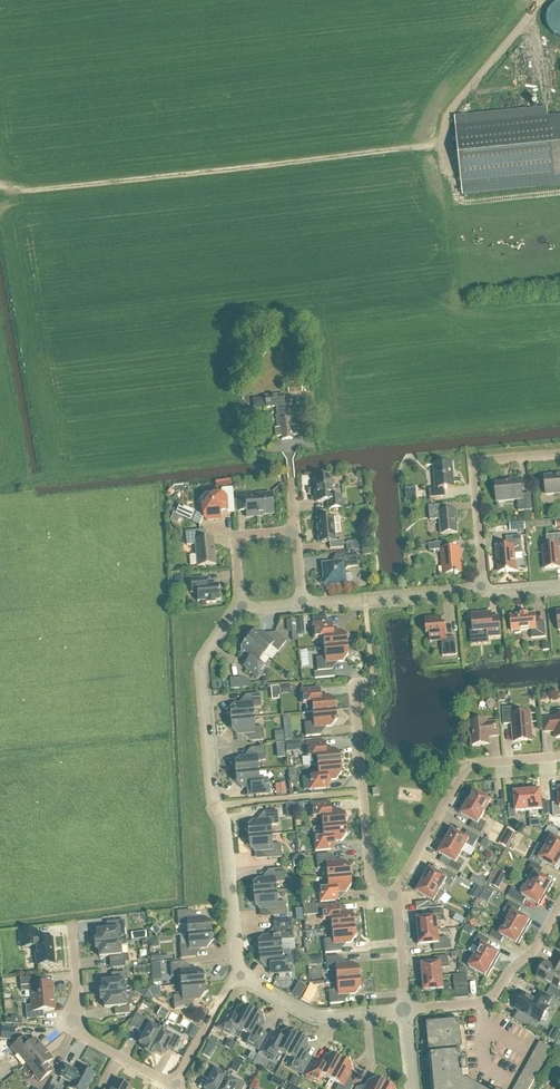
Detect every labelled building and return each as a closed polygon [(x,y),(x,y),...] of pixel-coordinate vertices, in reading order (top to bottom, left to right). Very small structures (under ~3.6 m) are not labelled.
[(547,16),(546,22),(547,27),(549,32),(553,36),(557,39),(559,40),(559,4),(557,4),(553,7),(549,11),(547,16)] [(496,81),(496,89),(515,88),(515,80),(496,81)] [(455,118),(462,189),(559,179),(559,116),(549,117),(548,108),(455,118)] [(247,350),(260,358),(266,347),(254,340),(247,350)] [(301,385),(287,386),(288,394),(302,393),(301,385)] [(267,396),(264,396),(265,408),(275,407),(276,416),(276,417),(277,428),(275,429),(275,438),(281,437),(281,441),(291,440),(291,436),(297,436),(296,426),(293,426),(292,415),(288,415),(287,405),(283,406),(282,395),(278,395),(267,396)] [(242,412),(242,404),(234,404),(234,412),(242,412)] [(429,490),(430,499),(445,497),(445,489),(454,488),(452,463),(433,465),(435,489),(429,490)] [(544,477),(546,495),(559,494),(559,475),(544,477)] [(330,477),(313,479),(315,503),(327,502),(327,510),(341,509),(340,496),(332,497),(331,488),(332,488),(333,487),(334,485),(334,483),(333,482),(332,481),(330,481),(330,477)] [(231,479),(215,481),(216,488),(231,486),(231,479)] [(520,479),(509,480),(509,483),(495,484),(496,503),(517,501),(518,512),(532,510),(531,494),(522,495),(520,479)] [(166,492),(173,497),(179,491),(172,485),(166,492)] [(230,490),(221,491),(222,495),(212,496),(211,497),(209,495),(205,496),(201,501),(201,505),(203,507),(202,508),(203,516),(203,517),(207,521),(219,520),(219,513),(220,511),(227,511),(226,504),(231,503),(230,490)] [(406,500),(417,500),(416,490),(406,491),(406,500)] [(257,514),(272,513),(270,495),(253,497),(252,492),(235,493),(237,510),(245,510),(246,518),(258,516),(257,514)] [(457,519),(456,511),(447,512),(446,505),(428,507),(429,521),(439,520),(441,535),(457,533),(456,519),(457,519)] [(179,506),(175,514),(190,521),(193,515),(192,512),(192,511),(179,506)] [(179,526),(182,518),(173,514),(170,522),(179,526)] [(421,524),(421,515),(412,515),(413,525),(421,524)] [(332,517),(317,519),(318,531),(318,536),(319,543),(329,542),(329,550),(343,548),(342,541),(334,542),(333,534),(340,534),(339,518),(332,519),(332,517)] [(525,523),(510,525),(511,533),(525,531),(525,523)] [(215,565),(212,539),(205,539),(204,531),(184,533),(186,546),(194,545),(195,555),(190,556),(189,557),(190,566),(196,565),(197,567),(215,565)] [(542,547),(544,569),(559,568),(558,549),(559,549),(559,535),(546,536),(547,547),(542,547)] [(520,536),(506,538),(506,546),(504,547),(504,548),(495,548),(496,557),(497,557),(499,572),(506,572),(506,573),(515,572),(514,555),(522,554),(520,536)] [(169,549),(176,553),(181,542),(173,539),(169,549)] [(347,551),(357,550),(356,542),(346,543),(347,551)] [(446,543),(433,544),(428,544),(429,551),(442,550),(442,558),(441,560),(442,565),(443,566),(444,575),(455,574),(455,576),(457,575),(457,574),(461,574),(460,557),(459,548),(447,550),(446,543)] [(410,548),(411,555),(422,554),(421,546),(410,548)] [(356,553),(335,555),(335,563),(321,564),(322,580),(319,583),(327,589),(330,586),(345,584),(344,571),(347,568),(357,567),(356,553)] [(524,554),(526,579),(543,578),(541,553),(524,554)] [(174,585),(185,584),(185,576),(174,577),(174,585)] [(218,590),(217,585),(206,586),(205,578),(189,580),(190,594),(196,593),(197,602),(205,601),(206,604),(215,603),(214,601),(219,600),(218,595),(219,594),(219,591),(218,590)] [(501,636),(499,617),(491,618),(491,613),(471,615),(473,632),(470,632),(471,646),(489,644),(489,637),(501,636)] [(546,638),(544,622),(535,623),(534,614),(527,615),(527,613),(521,614),(521,615),(510,616),(512,632),(514,632),(514,633),(515,634),(520,633),(521,632),(520,631),(530,630),(531,639),(546,638)] [(348,638),(340,631),(334,631),(334,630),(327,624),(326,616),(312,617),(313,625),(312,625),(314,639),(322,638),(323,648),(346,646),(346,641),(348,638)] [(442,625),(441,618),(425,619),(426,635),(429,635),(430,642),(441,641),(442,657),(456,656),(455,638),(446,638),(445,625),(442,625)] [(287,633),(296,632),(295,620),(286,621),(287,633)] [(264,635),(260,631),(249,633),(249,636),(246,640),(264,655),(271,660),(285,642),(274,633),(274,634),(264,635)] [(264,655),(246,640),(243,644),(239,645),(240,656),(247,661),(243,668),(256,678),(265,668),(258,662),(264,655)] [(550,642),(542,643),(543,651),(551,650),(550,642)] [(315,658),(317,672),(314,672),(314,679),(334,677),(334,670),(331,671),(337,663),(337,662),(342,662),(350,653),(347,651),(346,646),(323,648),(324,657),(315,658)] [(229,679),(230,690),(250,688),(249,680),(240,678),(229,679)] [(212,684),(213,692),(221,692),(221,683),(212,684)] [(289,686),(281,687),(281,695),(290,694),(289,686)] [(280,700),(278,687),(271,687),(272,700),(280,700)] [(315,689),(301,690),(302,704),(305,704),(306,713),(312,713),(335,711),(334,706),(337,703),(328,696),(323,696),(320,694),(319,689),(315,689)] [(233,704),(226,713),(229,715),(229,720),(253,718),(252,709),(260,708),(259,694),(245,695),(245,696),(239,704),(233,704)] [(513,743),(532,741),(529,713),(512,715),(511,708),(502,709),(503,725),(512,725),(513,743)] [(312,723),(304,723),(305,737),(320,736),(326,728),(325,727),(331,727),(338,718),(335,716),(335,711),(312,713),(312,723)] [(290,717),(282,718),(284,742),(292,741),(290,717)] [(554,718),(543,719),(544,733),(555,732),(555,739),(559,739),(559,717),(554,718)] [(253,718),(229,720),(230,725),(228,728),(236,735),(237,735),(237,743),(263,741),(262,727),(253,728),(253,718)] [(487,721),(470,723),(471,730),(468,732),(469,738),(471,739),(472,746),(489,745),(488,737),(499,736),(498,723),(487,724),(487,721)] [(275,743),(284,741),(283,732),(274,733),(275,743)] [(339,759),(341,756),(333,749),(328,750),(325,747),(324,742),(306,744),(307,757),(310,757),(311,767),(316,766),(339,764),(339,759)] [(285,751),(284,743),(276,744),(277,752),(285,751)] [(244,757),(238,758),(231,766),(234,769),(235,773),(257,772),(257,762),(265,761),(264,747),(249,749),(250,750),(244,757)] [(339,764),(316,766),(317,776),(309,777),(310,790),(328,789),(328,784),(331,781),(336,780),(343,772),(340,769),(339,764)] [(257,772),(235,773),(235,778),(232,782),(241,789),(248,796),(268,794),(267,780),(258,781),(257,772)] [(284,784),(275,785),(276,796),(286,795),(284,784)] [(540,789),(527,790),(529,811),(542,810),(542,816),(549,816),(548,803),(541,803),(540,789)] [(527,790),(513,791),(515,805),(508,806),(509,819),(516,819),(515,812),(529,811),(527,790)] [(465,803),(484,813),(491,802),(472,791),(465,803)] [(329,803),(325,804),(311,805),(312,819),(321,818),(322,827),(345,825),(344,820),(347,817),(338,810),(333,811),(330,808),(329,803)] [(481,835),(487,825),(480,821),(484,813),(465,803),(459,814),(473,822),(469,828),(481,835)] [(263,813),(257,821),(251,821),(244,830),(247,832),(247,837),(270,835),(270,826),(278,825),(277,811),(263,813)] [(505,814),(499,815),(496,819),(506,824),(505,814)] [(345,825),(322,827),(323,837),(314,838),(315,852),(334,850),(333,845),(336,842),(341,841),(348,833),(345,830),(345,825)] [(549,827),(545,833),(552,837),(545,848),(559,857),(559,842),(557,840),(559,834),(549,827)] [(464,838),(450,830),(443,841),(461,852),(465,845),(473,849),(479,839),(467,832),(464,838)] [(270,835),(247,837),(248,842),(245,845),(254,852),(259,852),(267,859),(281,858),(280,844),(271,845),(270,835)] [(483,840),(480,846),(486,849),(489,844),(483,840)] [(461,852),(443,841),(437,853),(451,861),(447,867),(459,874),(465,863),(457,858),(461,852)] [(545,848),(539,860),(532,856),(529,862),(531,864),(540,869),(543,863),(557,871),(559,866),(559,857),(545,848)] [(474,852),(470,857),(478,863),(482,858),(474,852)] [(338,861),(330,855),(316,856),(317,870),(326,869),(327,878),(349,876),(349,871),(351,868),(343,861),(338,862),(338,861)] [(531,864),(528,870),(535,873),(528,885),(547,896),(554,884),(540,876),(543,870),(540,869),(531,864)] [(421,880),(440,891),(444,884),(451,888),(457,877),(445,871),(442,876),(428,868),(421,880)] [(268,871),(262,879),(256,879),(249,888),(252,890),(253,895),(276,893),(275,883),(283,883),(282,869),(268,870),(268,871)] [(491,881),(501,886),(507,875),(498,870),(491,881)] [(328,888),(319,889),(320,903),(334,901),(340,894),(340,893),(346,892),(353,884),(350,881),(349,876),(327,878),(328,888)] [(440,891),(421,880),(415,892),(434,903),(436,905),(440,901),(446,894),(440,891)] [(547,896),(528,885),(523,894),(512,888),(508,896),(523,905),(526,899),(540,907),(547,896)] [(476,886),(470,896),(476,900),(482,890),(476,886)] [(487,888),(483,894),(491,899),(495,893),(487,888)] [(276,893),(253,895),(253,900),(251,903),(259,910),(264,910),(272,916),(272,917),(286,916),(285,902),(276,903),(276,893)] [(416,904),(416,911),(430,909),(429,902),(416,904)] [(518,915),(521,909),(509,902),(503,913),(510,917),(506,923),(525,934),(531,923),(518,915)] [(340,905),(335,906),(321,907),(322,921),(330,920),(331,930),(354,927),(353,922),(356,919),(347,912),(340,905)] [(438,931),(438,930),(437,923),(445,922),(443,910),(430,911),(431,918),(415,920),(416,933),(438,931)] [(199,918),(191,912),(191,911),(176,913),(178,926),(186,925),(187,935),(210,933),(210,928),(212,925),(203,918),(199,918)] [(297,921),(298,912),(287,911),(287,920),(297,921)] [(466,921),(456,915),(453,921),(462,926),(466,921)] [(94,945),(125,942),(125,937),(119,938),(118,930),(121,930),(120,921),(105,923),(106,931),(96,932),(97,940),(93,940),(94,945)] [(294,940),(292,921),(273,923),(274,929),(267,936),(261,937),(254,945),(257,948),(258,953),(281,951),(280,941),(294,940)] [(506,923),(502,930),(499,935),(493,931),(489,937),(501,944),(504,938),(518,946),(525,934),(506,923)] [(156,937),(161,931),(154,926),(150,931),(156,937)] [(332,939),(324,940),(325,954),(339,952),(345,944),(350,944),(357,935),(354,933),(354,927),(331,930),(332,939)] [(54,964),(51,939),(37,940),(36,931),(19,933),(21,948),(34,947),(36,966),(54,964)] [(451,941),(447,941),(447,938),(439,939),(438,931),(416,933),(417,946),(433,945),(434,951),(452,950),(451,941)] [(210,933),(187,935),(188,945),(179,945),(181,959),(195,958),(202,949),(206,949),(213,940),(210,938),(210,933)] [(490,942),(478,935),(472,945),(479,949),(475,956),(494,967),(501,955),(487,947),(490,942)] [(2,953),(14,953),(14,937),(3,937),(2,953)] [(125,942),(94,945),(94,950),(98,950),(98,958),(109,957),(109,964),(110,964),(110,969),(125,968),(123,955),(120,955),(119,947),(126,947),(125,942)] [(289,950),(281,951),(258,953),(258,958),(256,961),(264,968),(270,967),(270,975),(277,975),(291,973),(289,950)] [(537,979),(552,987),(549,991),(558,996),(559,992),(558,990),(559,986),(559,954),(552,967),(546,963),(537,979)] [(449,968),(449,963),(448,956),(435,958),(435,964),(419,966),(420,979),(442,977),(441,969),(449,968)] [(494,967),(475,956),(468,968),(487,979),(494,967)] [(339,957),(325,958),(326,972),(335,971),(336,981),(359,979),(358,973),(361,971),(352,963),(347,964),(347,963),(339,957)] [(29,975),(28,962),(27,962),(27,961),(19,962),(20,975),(29,975)] [(192,969),(184,963),(184,962),(170,963),(171,977),(179,976),(180,986),(203,984),(203,979),(205,976),(197,969),(192,969)] [(77,974),(88,974),(88,967),(104,966),(104,963),(76,964),(77,974)] [(152,973),(161,972),(160,963),(151,963),(152,973)] [(102,991),(98,991),(99,996),(130,993),(130,988),(124,989),(123,981),(126,981),(125,972),(110,974),(111,982),(101,983),(102,991)] [(461,988),(460,975),(453,976),(455,989),(461,988)] [(53,997),(51,984),(40,985),(39,977),(19,979),(21,992),(29,991),(30,999),(53,997)] [(443,985),(442,977),(420,979),(422,992),(451,990),(451,984),(443,985)] [(359,979),(336,981),(337,990),(328,991),(330,1005),(344,1003),(350,996),(350,995),(355,994),(362,986),(359,984),(359,979)] [(203,984),(180,986),(181,996),(172,996),(174,1010),(188,1009),(195,1000),(200,1000),(207,992),(204,989),(203,984)] [(129,1014),(129,1006),(131,1006),(131,1005),(131,999),(138,999),(137,992),(130,993),(99,996),(99,1001),(103,1001),(103,1009),(114,1008),(114,1015),(129,1014)] [(515,1010),(518,1012),(513,1020),(529,1029),(534,1020),(540,1024),(543,1019),(545,1021),(547,1020),(549,1017),(548,1014),(546,1013),(549,1008),(553,1011),(558,1003),(539,992),(534,1000),(524,994),(515,1010)] [(302,999),(309,1002),(312,996),(305,993),(302,999)] [(53,997),(30,999),(31,1006),(25,1007),(26,1020),(43,1018),(42,1012),(54,1011),(53,997)] [(242,1032),(253,1012),(248,1009),(247,1005),(237,1009),(233,1016),(226,1013),(217,1028),(229,1035),(233,1027),(242,1032)] [(165,1021),(170,1013),(161,1008),(157,1016),(165,1021)] [(257,1014),(253,1012),(242,1032),(250,1037),(246,1044),(258,1051),(267,1035),(262,1032),(261,1029),(264,1024),(261,1013),(257,1014)] [(151,1023),(144,1019),(136,1014),(129,1027),(137,1031),(136,1032),(143,1036),(138,1044),(145,1048),(144,1051),(148,1054),(163,1026),(159,1024),(156,1029),(149,1026),(151,1023)] [(427,1024),(433,1088),(479,1088),(464,1081),(463,1076),(469,1075),(468,1065),(462,1065),(461,1050),(463,1049),(460,1021),(427,1024)] [(190,1024),(184,1035),(192,1040),(198,1029),(190,1024)] [(163,1026),(148,1054),(152,1056),(154,1053),(161,1057),(166,1048),(173,1052),(180,1039),(173,1035),(171,1038),(164,1034),(167,1029),(163,1026)] [(0,1040),(14,1041),(15,1028),(2,1027),(0,1040)] [(559,1034),(559,1031),(554,1028),(548,1039),(555,1043),(559,1034)] [(277,1051),(286,1056),(297,1036),(292,1033),(291,1030),(281,1033),(278,1038),(271,1034),(261,1052),(273,1059),(277,1051)] [(297,1036),(286,1056),(294,1061),(290,1068),(302,1075),(311,1059),(306,1056),(305,1053),(308,1048),(305,1037),(301,1038),(297,1036)] [(29,1044),(24,1037),(10,1049),(16,1056),(17,1054),(26,1065),(43,1050),(34,1040),(29,1044)] [(228,1040),(224,1047),(231,1051),(235,1044),(228,1040)] [(209,1042),(203,1054),(211,1059),(217,1046),(209,1042)] [(552,1049),(540,1043),(514,1088),(530,1088),(552,1049)] [(52,1060),(43,1050),(26,1065),(34,1075),(33,1076),(39,1083),(51,1073),(45,1066),(52,1060)] [(320,1065),(314,1061),(305,1077),(317,1083),(321,1076),(330,1080),(341,1060),(336,1057),(335,1054),(325,1057),(320,1065)] [(237,1057),(233,1065),(240,1069),(244,1060),(237,1057)] [(341,1060),(330,1080),(338,1085),(336,1088),(352,1088),(353,1086),(346,1083),(352,1072),(349,1061),(345,1062),(341,1060)] [(209,1064),(201,1077),(208,1081),(204,1088),(219,1088),(228,1072),(224,1070),(221,1075),(214,1071),(216,1068),(209,1064)] [(80,1067),(77,1072),(66,1066),(60,1078),(70,1084),(68,1088),(87,1088),(94,1075),(80,1067)] [(265,1083),(270,1077),(261,1071),(257,1078),(265,1083)] [(228,1072),(219,1088),(243,1088),(245,1085),(238,1080),(236,1083),(229,1080),(232,1074),(228,1072)] [(296,1086),(300,1078),(292,1075),(288,1082),(296,1086)] [(379,1078),(369,1081),(364,1088),(382,1088),(385,1084),(380,1082),(379,1078)] [(115,1081),(110,1088),(130,1088),(115,1081)]
